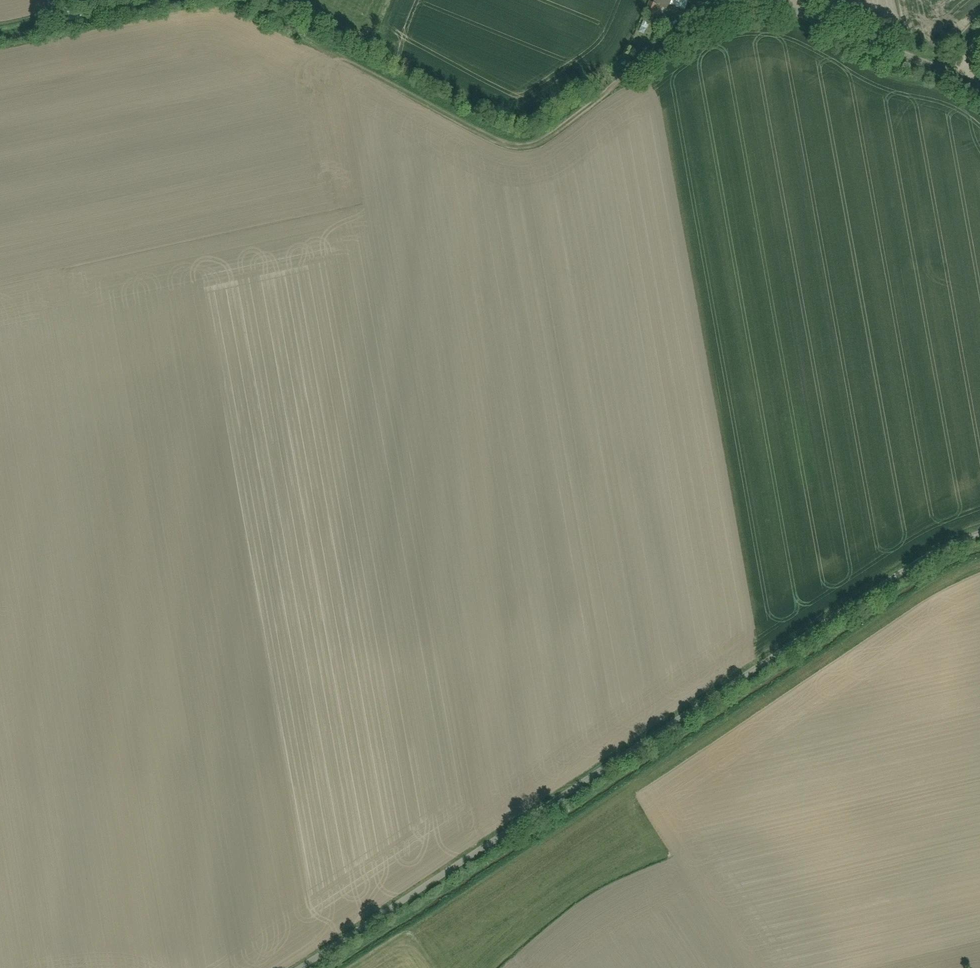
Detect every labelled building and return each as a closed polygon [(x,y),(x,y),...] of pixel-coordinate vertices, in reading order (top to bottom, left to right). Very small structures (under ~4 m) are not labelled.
[(664,19),(658,30),(666,34),(672,23),(664,19)]
